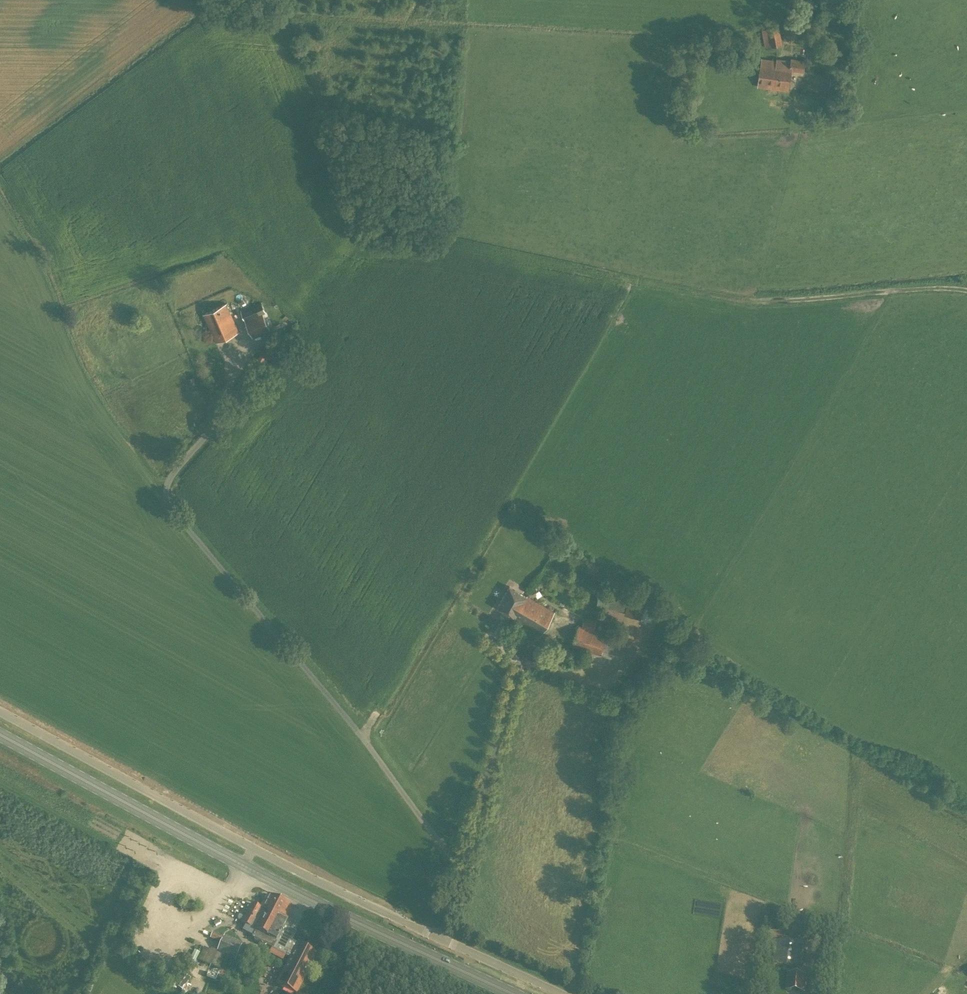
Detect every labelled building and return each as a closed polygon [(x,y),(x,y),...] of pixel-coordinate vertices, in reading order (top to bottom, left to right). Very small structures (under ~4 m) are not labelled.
[(802,13),(803,22),(814,20),(813,11),(802,13)] [(762,29),(765,47),(783,44),(779,26),(762,29)] [(777,60),(763,58),(759,86),(788,90),(791,69),(803,71),(805,61),(792,59),(792,62),(778,59),(777,60)] [(842,77),(831,76),(829,90),(840,91),(842,77)] [(266,312),(262,302),(241,310),(252,336),(270,329),(263,313),(266,312)] [(204,313),(216,341),(239,331),(227,303),(204,313)] [(280,343),(268,334),(257,349),(269,358),(280,343)] [(609,603),(606,607),(623,610),(627,586),(618,584),(619,578),(613,577),(612,584),(610,584),(609,603)] [(497,606),(515,617),(527,596),(510,586),(497,606)] [(625,614),(651,621),(656,602),(629,595),(625,614)] [(527,596),(515,617),(542,633),(555,612),(527,596)] [(579,625),(572,646),(587,650),(593,633),(594,630),(597,619),(585,616),(582,626),(579,625)] [(593,633),(587,650),(601,655),(602,654),(618,659),(624,639),(610,634),(602,632),(594,630),(593,633)] [(266,945),(290,958),(276,985),(294,993),(295,993),(316,954),(296,944),(296,945),(288,941),(285,945),(275,940),(292,908),(268,895),(260,908),(251,904),(241,922),(246,925),(243,931),(253,936),(251,939),(264,946),(266,945)] [(211,949),(204,964),(217,969),(222,957),(234,962),(243,942),(224,934),(223,937),(213,932),(210,939),(220,943),(216,951),(211,949)] [(773,964),(804,967),(806,942),(775,940),(773,964)] [(226,973),(221,971),(218,977),(223,979),(226,973)] [(785,990),(806,992),(807,974),(787,972),(785,990)] [(180,990),(189,979),(184,975),(175,987),(180,990)]
